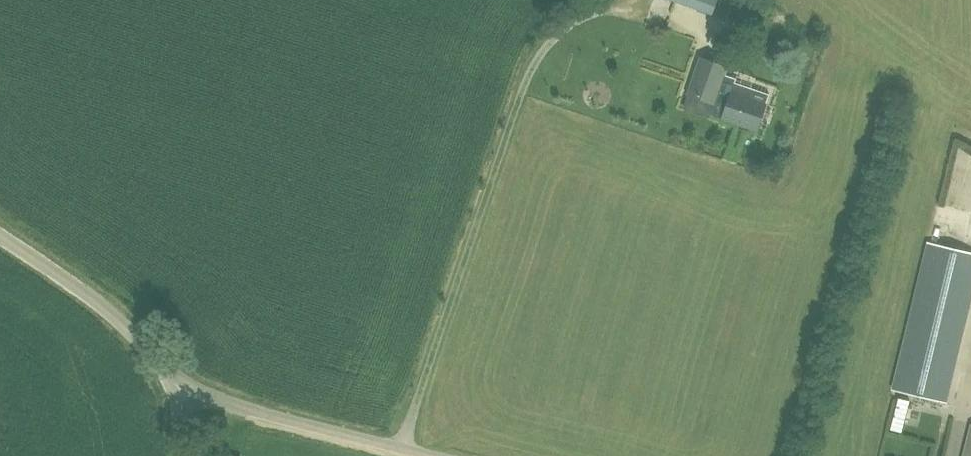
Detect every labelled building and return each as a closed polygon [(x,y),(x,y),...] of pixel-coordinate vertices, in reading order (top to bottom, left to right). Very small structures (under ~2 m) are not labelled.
[(700,0),(675,0),(674,2),(697,11),(700,0)] [(727,68),(700,59),(688,93),(715,103),(711,114),(756,130),(768,95),(723,79),(727,68)] [(892,389),(945,402),(970,294),(970,253),(928,243),(892,389)] [(901,432),(909,401),(897,398),(889,429),(901,432)] [(970,424),(963,455),(970,455),(970,424)]
